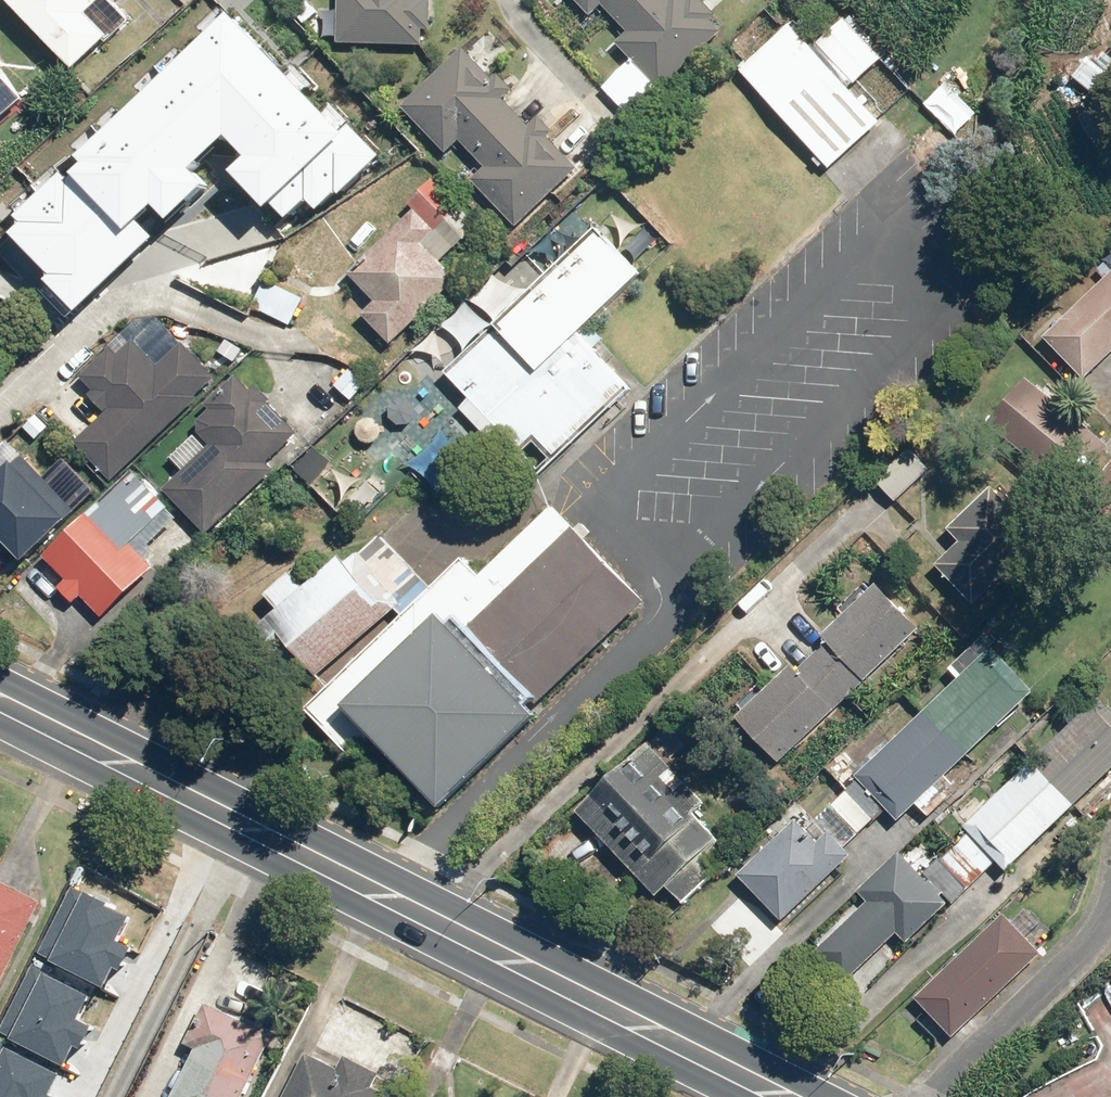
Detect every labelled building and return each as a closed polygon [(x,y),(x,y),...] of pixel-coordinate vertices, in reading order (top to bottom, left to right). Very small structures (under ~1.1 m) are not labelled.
[(132,19),(113,0),(19,0),(80,67),(114,37),(113,37),(132,19)] [(426,42),(427,0),(343,0),(342,40),(426,42)] [(666,84),(725,31),(696,0),(589,0),(666,84)] [(857,97),(771,1),(718,48),(803,144),(857,97)] [(36,219),(22,233),(60,272),(54,278),(81,306),(155,234),(138,216),(158,196),(174,212),(208,179),(197,168),(237,128),(260,150),(241,169),(285,214),(306,194),(319,207),(339,187),(344,192),(387,150),(354,117),(349,122),(235,6),(85,152),(93,160),(75,178),(70,173),(30,212),(36,219)] [(580,164),(467,48),(408,106),(520,222),(580,164)] [(341,283),(395,342),(464,279),(447,261),(484,225),(443,184),(401,226),(401,227),(341,283)] [(621,255),(577,204),(429,335),(520,438),(615,355),(568,302),(621,255)] [(1093,374),(1110,356),(1110,277),(1054,336),(1093,374)] [(303,298),(272,281),(260,304),(291,321),(303,298)] [(133,333),(85,377),(113,408),(80,440),(117,478),(218,378),(181,340),(159,361),(133,333)] [(200,420),(218,438),(166,489),(208,532),(307,437),(264,394),(263,395),(245,376),(200,420)] [(1108,445),(1032,381),(997,422),(1072,486),(1108,445)] [(0,474),(0,524),(1,524),(33,558),(78,516),(20,455),(0,474)] [(61,545),(62,545),(51,556),(108,615),(158,568),(132,541),(171,504),(140,472),(61,545)] [(999,487),(956,526),(966,537),(941,560),(978,600),(1046,538),(1007,495),(1006,496),(999,487)] [(468,557),(322,702),(402,781),(416,767),(458,809),(667,602),(563,499),(486,576),(468,557)] [(401,608),(353,554),(278,620),(326,674),(401,608)] [(744,717),(786,760),(921,630),(879,587),(744,717)] [(848,861),(841,854),(891,807),(904,821),(1044,690),(999,643),(859,774),(862,777),(811,826),(801,817),(746,875),(793,919),(848,861)] [(936,915),(937,915),(999,859),(1012,872),(1110,772),(1110,709),(1095,694),(965,826),(970,831),(925,872),(906,853),(864,895),(870,901),(820,949),(849,979),(899,930),(910,941),(936,915)] [(657,743),(584,807),(662,895),(735,831),(657,743)] [(47,901),(0,878),(0,992),(47,901)] [(91,888),(59,959),(117,985),(124,968),(132,971),(144,944),(123,935),(133,913),(111,903),(114,898),(91,888)] [(1006,914),(922,995),(962,1037),(1047,956),(1006,914)] [(52,968),(22,1033),(75,1057),(82,1041),(91,1046),(103,1019),(91,1014),(101,991),(52,968)] [(279,1033),(212,999),(162,1096),(247,1096),(279,1033)] [(291,1096),(393,1096),(403,1077),(324,1035),(291,1096)] [(0,1075),(0,1096),(63,1096),(66,1090),(59,1087),(69,1068),(15,1043),(0,1075)]
